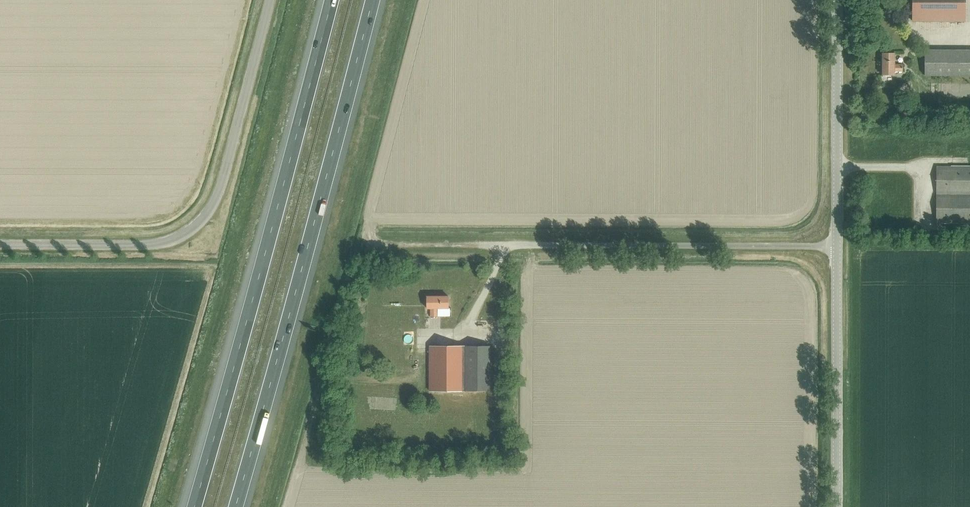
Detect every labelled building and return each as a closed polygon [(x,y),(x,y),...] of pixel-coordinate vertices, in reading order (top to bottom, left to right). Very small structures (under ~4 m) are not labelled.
[(965,0),(913,0),(913,21),(965,21),(965,0)] [(925,51),(925,76),(969,76),(969,51),(925,51)] [(903,72),(903,65),(894,65),(894,53),(882,53),(882,76),(894,76),(894,72),(903,72)] [(937,167),(936,223),(969,223),(969,167),(937,167)] [(449,308),(449,296),(427,296),(427,308),(431,308),(431,316),(437,316),(437,308),(449,308)] [(490,391),(490,347),(429,347),(429,391),(490,391)]
